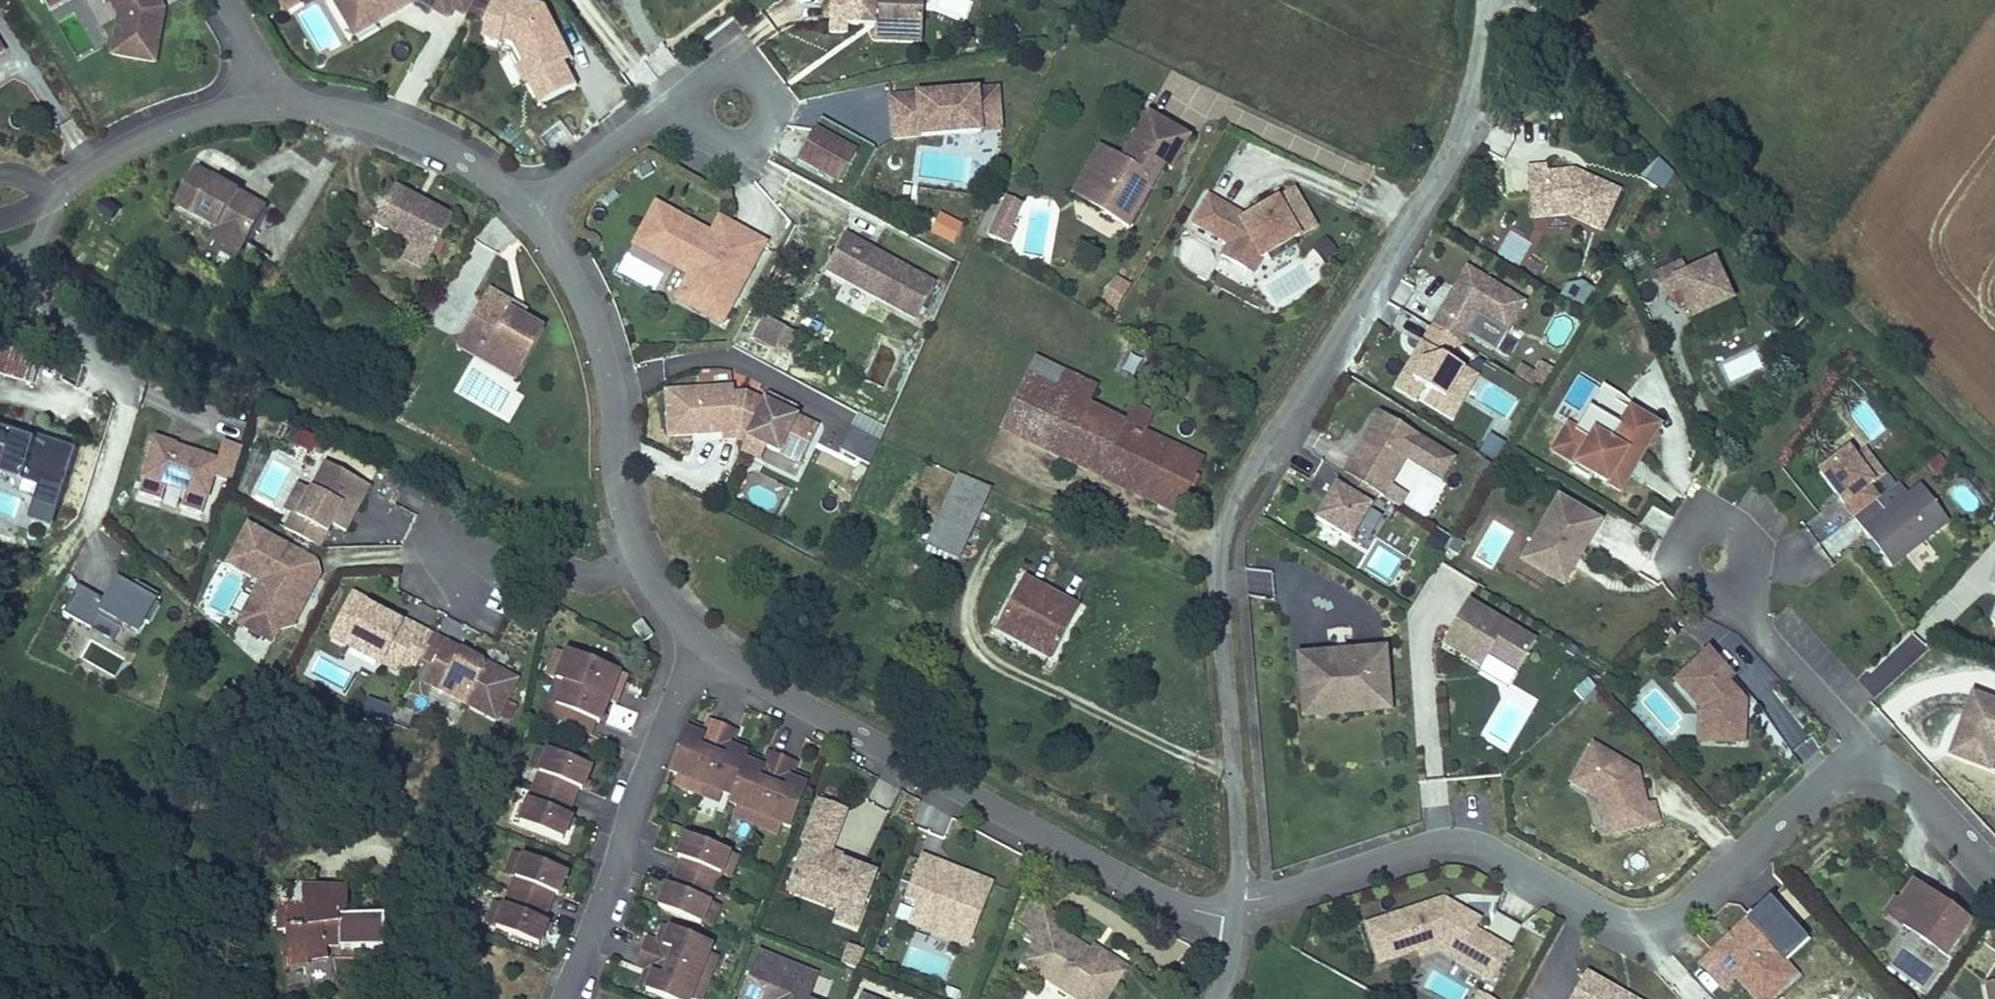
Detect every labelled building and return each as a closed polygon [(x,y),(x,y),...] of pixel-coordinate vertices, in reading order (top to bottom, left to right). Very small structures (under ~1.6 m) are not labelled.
[(101,18),(143,32),(146,10),(140,0),(98,0),(93,3),(102,16),(101,18)] [(320,2),(333,23),(353,12),(360,24),(376,14),(375,10),(382,4),(379,1),(381,0),(323,0),(320,2)] [(398,0),(381,0),(379,1),(382,4),(375,10),(376,14),(398,0)] [(431,16),(435,8),(439,0),(404,0),(431,16)] [(435,8),(448,15),(456,0),(439,0),(435,8)] [(528,0),(497,0),(486,40),(514,46),(524,65),(514,70),(523,86),(529,84),(540,107),(582,90),(569,63),(574,60),(549,6),(528,0)] [(888,0),(813,0),(813,29),(830,28),(831,20),(842,20),(843,16),(858,16),(858,21),(858,28),(905,28),(906,4),(888,3),(888,0)] [(341,36),(360,24),(353,12),(333,23),(341,36)] [(143,32),(101,18),(96,59),(139,64),(143,32)] [(905,36),(905,28),(858,28),(858,36),(905,36)] [(890,144),(1003,135),(999,91),(887,100),(890,144)] [(1084,185),(1070,210),(1113,234),(1135,195),(1129,191),(1138,177),(1144,179),(1148,174),(1155,177),(1174,142),(1131,117),(1104,165),(1092,159),(1079,182),(1084,185)] [(553,149),(572,136),(561,121),(543,135),(553,149)] [(795,167),(839,189),(857,154),(813,132),(795,167)] [(1055,201),(1070,210),(1084,185),(1079,182),(1092,159),(1083,151),(1055,201)] [(1663,191),(1675,171),(1655,159),(1642,179),(1663,191)] [(1548,165),(1530,166),(1534,221),(1568,218),(1604,234),(1623,191),(1577,171),(1550,173),(1548,165)] [(206,228),(233,243),(253,207),(226,192),(223,198),(215,193),(217,187),(182,167),(162,205),(206,228)] [(1129,191),(1135,195),(1144,179),(1138,177),(1129,191)] [(223,198),(226,192),(217,187),(215,193),(223,198)] [(1248,217),(1208,194),(1192,224),(1228,246),(1222,257),(1256,276),(1261,264),(1322,232),(1297,191),(1248,217)] [(400,248),(422,261),(441,223),(382,193),(363,231),(400,248)] [(1000,193),(985,236),(1010,244),(1024,201),(1000,193)] [(670,297),(700,312),(713,285),(727,292),(753,240),(721,224),(708,250),(697,243),(702,235),(690,228),(689,230),(678,226),(680,222),(645,205),(636,224),(644,227),(641,233),(632,228),(625,245),(658,262),(666,245),(689,256),(681,272),(670,297)] [(940,212),(930,233),(954,245),(965,225),(940,212)] [(708,250),(721,224),(710,219),(702,235),(697,243),(708,250)] [(226,257),(233,243),(206,228),(199,241),(226,257)] [(822,252),(922,283),(923,281),(832,233),(822,252)] [(1329,238),(1315,244),(1323,262),(1337,256),(1329,238)] [(463,266),(487,275),(496,251),(472,242),(463,266)] [(658,262),(681,272),(689,256),(666,245),(658,262)] [(414,276),(422,261),(400,248),(392,263),(414,276)] [(904,316),(922,283),(822,252),(812,270),(832,279),(835,272),(866,287),(862,295),(904,316)] [(1690,274),(1685,262),(1654,275),(1666,302),(1679,297),(1692,326),(1738,306),(1718,262),(1690,274)] [(1468,266),(1432,324),(1449,334),(1447,338),(1459,345),(1465,348),(1482,319),(1511,336),(1530,303),(1468,266)] [(832,279),(862,295),(866,287),(835,272),(832,279)] [(1117,311),(1133,285),(1115,274),(1099,300),(1117,311)] [(713,285),(700,312),(713,320),(727,292),(713,285)] [(449,349),(461,356),(468,342),(508,365),(529,327),(515,320),(501,312),(503,307),(479,293),(449,349)] [(517,314),(503,307),(501,312),(515,320),(517,314)] [(740,338),(760,348),(770,329),(751,318),(740,338)] [(1449,334),(1432,324),(1393,390),(1417,406),(1425,393),(1431,396),(1425,406),(1454,424),(1480,378),(1451,361),(1459,345),(1447,338),(1449,334)] [(468,342),(461,356),(501,377),(508,365),(468,342)] [(994,421),(1023,435),(1057,365),(1028,351),(994,421)] [(25,352),(0,352),(0,377),(26,376),(25,352)] [(1535,371),(1522,363),(1514,377),(1541,393),(1556,369),(1542,360),(1535,371)] [(1023,435),(1059,453),(1084,398),(1091,381),(1057,365),(1023,435)] [(1623,499),(1663,429),(1635,412),(1639,405),(1603,385),(1578,429),(1569,424),(1550,455),(1623,499)] [(1084,398),(1059,453),(1172,505),(1196,454),(1139,427),(1148,409),(1128,399),(1120,415),(1084,398)] [(753,461),(770,472),(803,493),(823,458),(801,445),(792,439),(797,432),(778,421),(774,428),(756,417),(745,417),(745,410),(677,407),(676,451),(726,453),(727,460),(751,464),(753,461)] [(856,412),(839,451),(869,464),(886,425),(856,412)] [(1459,459),(1380,414),(1316,525),(1353,548),(1394,478),(1414,490),(1423,473),(1443,485),(1459,459)] [(0,430),(0,461),(1,455),(11,458),(5,479),(38,488),(33,505),(60,513),(79,452),(0,430)] [(792,439),(801,445),(805,439),(797,432),(792,439)] [(1490,434),(1480,453),(1496,461),(1505,442),(1490,434)] [(219,459),(153,439),(136,497),(160,503),(164,490),(185,496),(181,509),(203,516),(213,481),(232,487),(243,448),(224,442),(219,459)] [(1888,478),(1867,450),(1856,458),(1851,452),(1816,477),(1843,514),(1847,511),(1853,520),(1883,499),(1875,487),(1888,478)] [(763,484),(770,472),(753,461),(751,464),(745,474),(763,484)] [(369,489),(324,465),(311,491),(296,484),(280,513),(288,517),(282,529),(322,550),(334,525),(348,532),(369,489)] [(922,539),(948,552),(980,487),(954,475),(922,539)] [(1900,485),(1883,499),(1853,520),(1892,571),(1952,526),(1922,487),(1909,496),(1900,485)] [(1422,487),(1412,505),(1426,513),(1436,495),(1422,487)] [(1604,525),(1559,498),(1521,562),(1567,590),(1604,525)] [(317,563),(246,525),(224,568),(257,585),(235,629),(272,650),(279,635),(293,631),(320,576),(317,563)] [(121,571),(125,550),(109,547),(105,567),(121,571)] [(990,627),(1045,655),(1071,605),(1017,577),(990,627)] [(97,598),(78,588),(64,617),(90,631),(97,618),(137,639),(156,604),(116,583),(99,614),(91,610),(97,598)] [(418,663),(433,634),(392,611),(389,619),(368,608),(370,602),(352,592),(327,639),(397,677),(402,668),(413,675),(418,663)] [(1538,642),(1470,602),(1442,648),(1482,672),(1488,661),(1517,679),(1538,642)] [(520,680),(433,634),(418,663),(431,669),(422,685),(499,725),(520,680)] [(561,686),(597,697),(605,701),(609,687),(602,685),(606,669),(554,651),(552,658),(545,681),(561,686)] [(1387,651),(1296,658),(1301,723),(1392,717),(1387,651)] [(1750,699),(1710,652),(1672,685),(1698,713),(1697,745),(1751,747),(1750,699)] [(532,677),(545,681),(552,658),(540,653),(532,677)] [(602,685),(609,687),(614,672),(606,669),(602,685)] [(557,701),(549,724),(580,734),(585,719),(589,721),(597,697),(561,686),(557,701)] [(538,720),(549,724),(557,701),(544,696),(538,720)] [(1970,699),(1948,758),(1991,774),(1994,765),(1994,708),(1970,699)] [(363,721),(389,723),(391,702),(365,700),(363,721)] [(698,795),(724,726),(710,721),(707,731),(704,739),(686,732),(671,773),(678,776),(693,781),(689,791),(698,795)] [(704,739),(707,731),(689,724),(686,732),(704,739)] [(733,797),(745,765),(748,756),(731,750),(734,741),(738,732),(724,726),(698,795),(706,798),(710,788),(725,794),(733,797)] [(731,750),(748,756),(752,748),(734,741),(731,750)] [(1639,770),(1595,744),(1569,787),(1598,803),(1607,840),(1665,824),(1659,802),(1650,804),(1639,770)] [(533,773),(540,750),(533,748),(525,771),(533,773)] [(583,765),(540,750),(533,773),(538,775),(533,789),(567,801),(571,787),(577,788),(583,765)] [(737,812),(758,820),(782,759),(768,754),(765,763),(761,772),(745,765),(733,797),(728,809),(737,812)] [(761,772),(765,763),(748,756),(745,765),(761,772)] [(781,829),(790,832),(806,789),(788,782),(792,773),(795,764),(782,759),(758,820),(781,829)] [(788,782),(806,789),(810,780),(792,773),(788,782)] [(675,786),(689,791),(693,781),(678,776),(675,786)] [(1421,805),(1446,805),(1446,780),(1421,780),(1421,805)] [(721,804),(725,794),(710,788),(706,798),(721,804)] [(562,814),(567,801),(533,789),(529,803),(523,801),(516,824),(560,838),(568,816),(562,814)] [(508,822),(516,824),(523,801),(515,799),(508,822)] [(808,827),(836,837),(845,814),(817,803),(808,827)] [(733,821),(755,829),(758,820),(737,812),(733,821)] [(777,838),(781,829),(758,820),(755,829),(777,838)] [(843,902),(839,914),(835,923),(855,930),(875,877),(844,866),(845,862),(829,856),(836,837),(808,827),(801,845),(805,846),(792,883),(843,902)] [(680,861),(675,876),(713,891),(718,877),(723,879),(725,873),(732,856),(684,837),(676,859),(680,861)] [(515,882),(523,859),(515,856),(507,879),(515,882)] [(740,859),(732,856),(725,873),(733,876),(740,859)] [(906,903),(916,906),(936,913),(928,934),(971,949),(995,883),(923,857),(906,903)] [(567,872),(523,859),(515,882),(520,884),(516,897),(550,908),(554,894),(560,895),(567,872)] [(1975,915),(1912,868),(1884,907),(1947,953),(1975,915)] [(270,953),(309,939),(309,926),(325,926),(326,934),(370,935),(369,901),(332,901),(330,873),(271,872),(272,892),(259,893),(260,921),(270,922),(270,953)] [(657,910),(705,928),(711,911),(713,906),(708,904),(713,891),(675,876),(670,889),(665,887),(657,910)] [(787,895),(839,914),(843,902),(792,883),(787,895)] [(1440,890),(1357,917),(1371,963),(1433,946),(1489,978),(1509,943),(1472,924),(1478,912),(1440,890)] [(1025,922),(1038,901),(1028,893),(1013,914),(1025,922)] [(546,922),(550,908),(516,897),(512,911),(506,909),(499,931),(543,946),(551,923),(546,922)] [(1105,951),(1100,959),(1082,946),(1046,922),(1053,909),(1038,901),(1025,922),(1019,932),(1028,938),(1040,945),(1028,965),(1045,976),(1050,967),(1079,984),(1073,994),(1080,998),(1100,998),(1122,963),(1105,951)] [(491,928),(499,931),(506,909),(499,905),(491,928)] [(936,913),(916,906),(909,927),(928,934),(936,913)] [(711,911),(705,928),(712,931),(719,914),(711,911)] [(1750,921),(1698,966),(1727,997),(1739,987),(1749,998),(1777,998),(1801,979),(1750,921)] [(666,927),(659,945),(666,948),(673,930),(666,927)] [(648,941),(643,954),(711,980),(714,972),(704,969),(711,951),(713,946),(673,930),(666,948),(659,945),(648,941)] [(1017,959),(1028,965),(1040,945),(1028,938),(1017,959)] [(1100,959),(1105,951),(1087,939),(1082,946),(1100,959)] [(866,951),(849,945),(841,965),(858,971),(866,951)] [(704,969),(714,972),(721,955),(711,951),(704,969)] [(649,993),(664,998),(693,998),(698,986),(708,989),(711,980),(643,954),(637,969),(648,973),(656,976),(649,993)] [(768,996),(776,998),(812,998),(820,976),(759,954),(742,998),(767,998),(768,996)] [(1045,976),(1073,994),(1079,984),(1050,967),(1045,976)] [(1979,973),(1984,998),(1994,998),(1994,970),(1979,973)] [(641,990),(649,993),(656,976),(648,973),(641,990)] [(1589,973),(1574,998),(1637,998),(1589,973)] [(693,998),(704,998),(708,989),(698,986),(693,998)] [(1477,991),(1473,998),(1494,998),(1477,991)]
